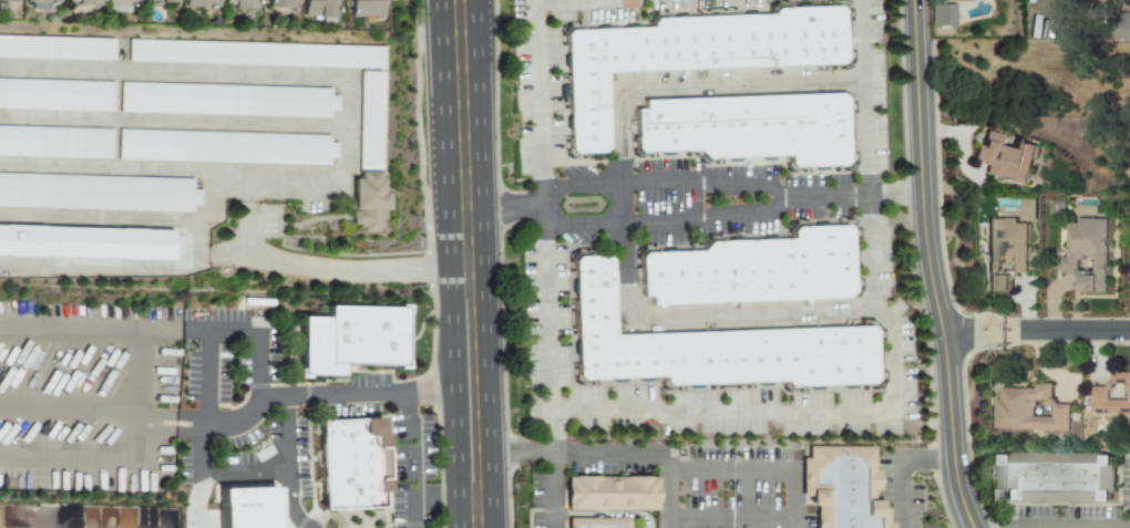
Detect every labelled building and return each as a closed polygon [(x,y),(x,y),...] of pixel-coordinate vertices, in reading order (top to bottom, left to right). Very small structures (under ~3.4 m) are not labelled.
[(35,1),(35,12),(48,12),(48,2),(60,2),(60,0),(25,0),(25,1),(35,1)] [(256,0),(224,0),(224,10),(256,10),(256,0)] [(288,13),(288,4),(298,4),(298,0),(267,0),(267,13),(288,13)] [(338,19),(338,0),(304,0),(304,19),(338,19)] [(380,20),(380,0),(349,0),(349,20),(380,20)] [(954,4),(929,4),(928,27),(953,27),(954,4)] [(605,72),(844,66),(843,7),(771,8),(771,14),(650,17),(650,29),(578,30),(578,27),(564,27),(566,154),(606,153),(605,72)] [(116,61),(0,58),(0,36),(116,40),(116,61)] [(383,48),(383,46),(386,46),(386,49),(384,49),(384,69),(378,69),(131,62),(131,40),(383,48)] [(384,72),(384,74),(386,74),(386,76),(384,76),(383,105),(384,105),(384,107),(383,107),(382,136),(383,136),(383,138),(382,138),(382,168),(382,170),(381,170),(378,170),(377,170),(362,169),(360,169),(362,71),(384,72)] [(115,112),(0,109),(0,80),(115,83),(115,112)] [(123,83),(332,90),(332,96),(340,97),(339,112),(332,111),(332,118),(122,113),(123,83)] [(643,99),(643,110),(635,110),(636,157),(789,154),(789,167),(846,166),(845,95),(643,99)] [(113,159),(0,156),(0,127),(114,131),(113,159)] [(122,131),(331,136),(331,144),(338,144),(338,158),(330,158),(330,166),(121,159),(122,131)] [(1036,145),(1011,139),(1009,149),(996,146),(999,135),(984,131),(979,147),(975,146),(972,163),(985,166),(983,174),(1027,185),(1036,145)] [(363,170),(382,170),(381,178),(384,178),(384,190),(391,190),(390,208),(357,207),(357,177),(363,177),(363,170)] [(194,213),(0,207),(0,174),(195,180),(195,190),(202,191),(202,206),(194,206),(194,213)] [(1020,199),(1020,221),(1034,221),(1035,200),(1020,199)] [(355,208),(386,209),(384,218),(381,218),(381,228),(378,228),(378,230),(363,230),(363,227),(359,227),(359,222),(355,222),(355,208)] [(986,218),(986,292),(1011,292),(1011,259),(1016,259),(1016,272),(1027,272),(1027,224),(1016,224),(1016,218),(986,218)] [(1108,218),(1077,218),(1077,224),(1066,224),(1066,257),(1060,257),(1060,273),(1080,273),(1079,293),(1107,293),(1108,218)] [(850,225),(792,226),(793,239),(705,240),(705,248),(638,250),(639,296),(649,296),(649,303),(852,299),(850,225)] [(178,260),(179,230),(0,226),(0,256),(178,260)] [(613,333),(612,255),(573,256),(575,380),(666,377),(666,386),(875,383),(874,329),(613,333)] [(299,379),(299,370),(301,370),(301,367),(304,367),(304,355),(302,355),(302,350),(305,350),(305,339),(302,339),(302,332),(305,332),(305,321),(304,321),(304,318),(306,318),(306,320),(311,320),(312,318),(318,319),(318,320),(327,320),(327,319),(329,319),(329,317),(331,317),(331,310),(329,310),(329,307),(332,307),(332,309),(343,309),(345,308),(350,308),(350,309),(361,309),(361,308),(367,308),(367,310),(379,310),(379,309),(384,309),(384,310),(397,310),(397,309),(399,309),(399,306),(408,307),(408,315),(404,315),(404,318),(403,318),(403,327),(404,327),(404,332),(402,332),(402,344),(404,344),(403,350),(402,350),(402,359),(403,359),(403,361),(407,361),(407,370),(398,370),(398,367),(394,366),(394,365),(383,365),(383,366),(377,366),(378,365),(366,364),(366,366),(362,366),(363,354),(342,354),(342,369),(341,369),(341,374),(342,374),(342,377),(339,377),(339,375),(328,375),(328,376),(322,376),(322,375),(310,375),(310,376),(308,376),(308,380),(299,379)] [(1108,372),(1108,386),(1091,386),(1091,414),(1129,414),(1129,372),(1108,372)] [(996,432),(1071,432),(1071,404),(1052,404),(1052,384),(1036,384),(1036,389),(1001,389),(1001,398),(996,398),(996,432)] [(326,416),(390,416),(389,507),(327,507),(326,416)] [(888,509),(875,509),(875,447),(807,447),(807,459),(801,459),(801,496),(813,496),(813,527),(888,527),(888,509)] [(999,454),(999,503),(1112,504),(1113,454),(999,454)] [(657,510),(657,476),(564,476),(564,510),(657,510)] [(219,527),(285,527),(284,488),(218,490),(219,527)] [(627,518),(566,518),(566,527),(627,527),(627,518)]
